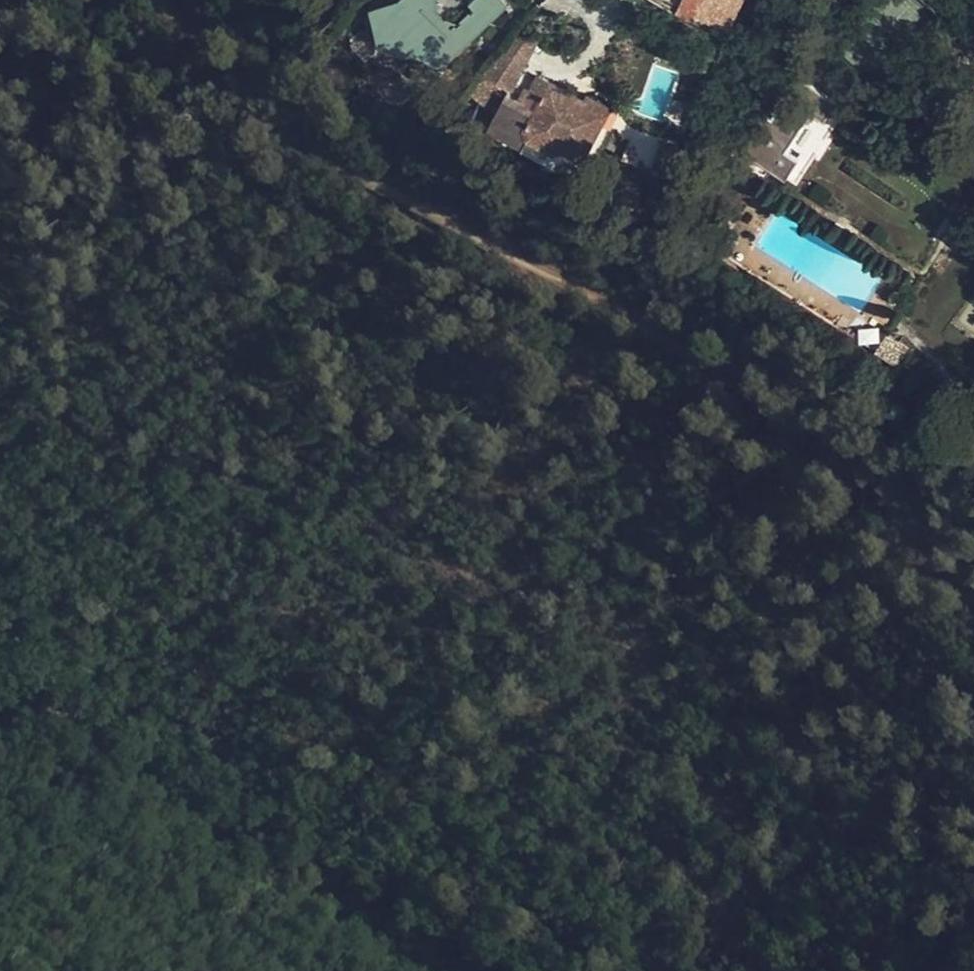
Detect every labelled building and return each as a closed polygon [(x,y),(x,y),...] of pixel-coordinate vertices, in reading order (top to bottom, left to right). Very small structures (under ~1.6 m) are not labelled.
[(372,1),(378,32),(408,25),(426,46),(423,49),(433,61),(443,60),(453,49),(458,54),(501,12),(491,0),(480,0),(472,8),(474,10),(458,25),(452,19),(446,24),(433,10),(437,6),(432,0),(375,0),(372,1)] [(680,16),(727,42),(738,16),(713,0),(691,0),(680,16)] [(503,53),(526,64),(539,38),(516,38),(503,53)] [(503,53),(469,95),(487,105),(494,93),(491,91),(495,83),(497,84),(512,91),(526,64),(503,53)] [(587,96),(584,100),(581,107),(571,102),(575,95),(537,76),(529,93),(540,99),(536,107),(507,93),(490,127),(529,147),(533,140),(555,150),(565,147),(586,156),(603,123),(610,108),(587,96)] [(800,76),(748,152),(796,184),(848,109),(800,76)] [(584,100),(575,95),(571,102),(581,107),(584,100)] [(613,128),(603,123),(586,156),(565,147),(555,150),(554,155),(590,173),(613,128)] [(669,179),(680,145),(628,128),(617,161),(669,179)] [(857,329),(858,345),(878,344),(877,328),(857,329)]
